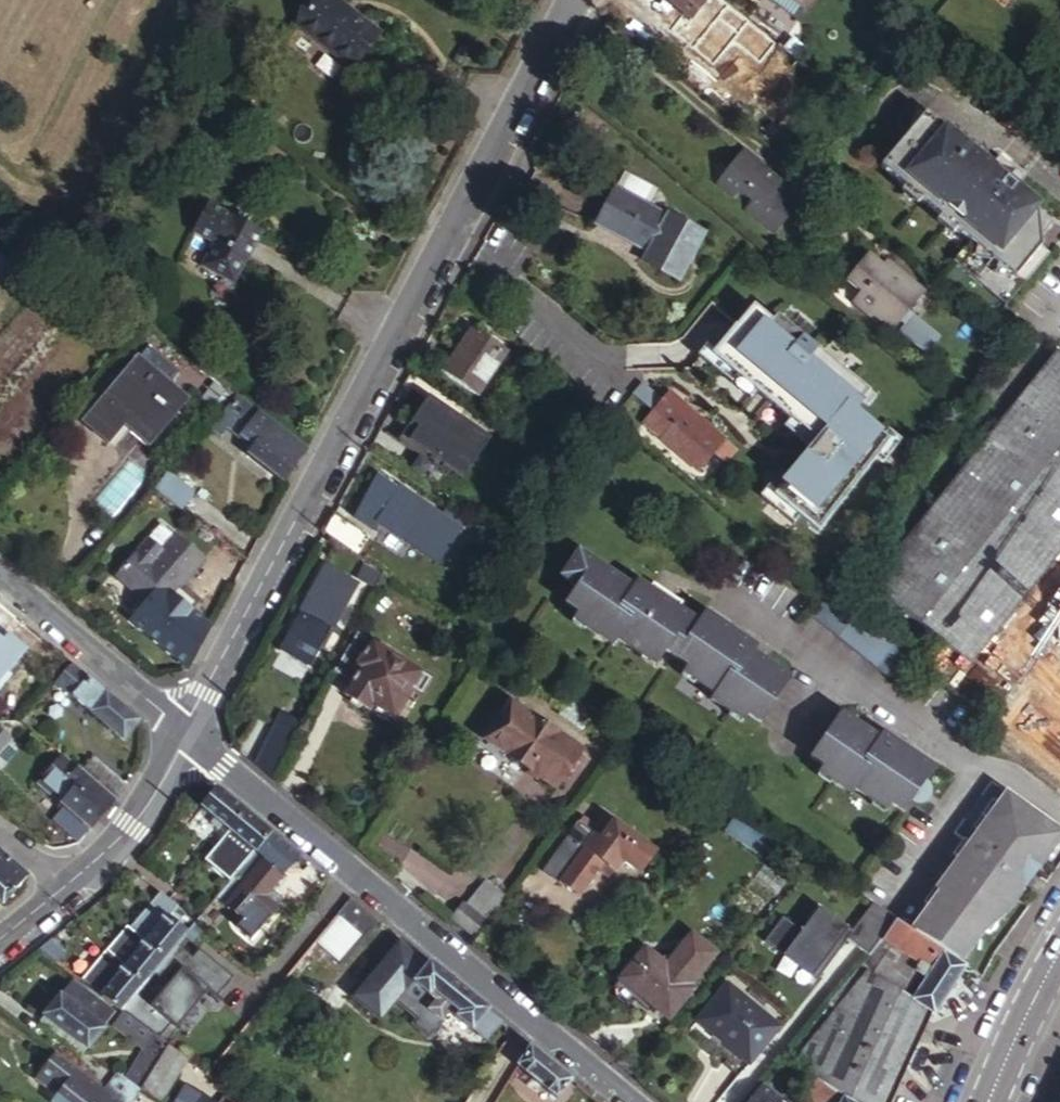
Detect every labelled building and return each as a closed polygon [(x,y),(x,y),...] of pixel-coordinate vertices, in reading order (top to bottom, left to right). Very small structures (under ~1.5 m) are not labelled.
[(348,0),(329,0),(310,24),(364,70),(391,37),(348,0)] [(705,3),(702,0),(667,0),(690,20),(694,16),(705,3)] [(788,27),(814,0),(760,0),(788,27)] [(713,9),(705,3),(694,16),(701,22),(713,9)] [(775,39),(763,29),(754,39),(771,53),(773,50),(769,46),(775,39)] [(773,50),(771,53),(807,83),(816,73),(775,39),(769,46),(773,50)] [(990,167),(923,113),(904,136),(879,167),(969,240),(952,261),(997,298),(1041,246),(1040,239),(1051,225),(1038,212),(1037,205),(1015,187),(1024,176),(999,156),(990,167)] [(775,191),(784,179),(769,167),(763,169),(759,174),(753,169),(757,164),(758,157),(745,147),(715,183),(724,190),(730,183),(738,191),(751,201),(744,210),(774,234),(795,207),(775,191)] [(759,174),(763,169),(757,164),(753,169),(759,174)] [(648,204),(656,187),(623,169),(595,223),(648,250),(643,259),(680,278),(703,233),(648,204)] [(733,197),(738,191),(730,183),(724,190),(733,197)] [(240,217),(242,212),(222,201),(205,230),(224,242),(212,264),(245,284),(275,231),(259,223),(248,216),(245,220),(240,217)] [(252,210),(248,216),(259,223),(262,217),(252,210)] [(248,216),(242,212),(240,217),(245,220),(248,216)] [(17,259),(1,245),(4,240),(0,237),(0,280),(17,259)] [(1006,305),(1049,253),(1044,249),(1041,246),(997,298),(1006,305)] [(861,291),(855,299),(872,314),(873,314),(892,330),(923,292),(885,261),(881,265),(868,254),(847,279),(861,291)] [(872,314),(855,299),(851,304),(869,318),(872,314)] [(749,307),(712,354),(709,358),(754,393),(784,416),(813,440),(807,447),(771,494),(817,530),(875,456),(888,439),(882,434),(852,411),(861,400),(867,391),(773,317),(768,322),(749,307)] [(911,315),(897,335),(927,355),(941,336),(911,315)] [(478,394),(510,347),(474,322),(442,369),(478,394)] [(1059,345),(870,583),(969,662),(1059,546),(1059,345)] [(709,358),(712,354),(703,347),(695,358),(748,401),(754,393),(709,358)] [(181,366),(159,348),(151,356),(173,375),(181,366)] [(199,396),(173,375),(151,356),(98,420),(123,440),(145,415),(168,434),(199,396)] [(211,399),(219,404),(232,385),(225,380),(211,399)] [(668,427),(691,447),(705,460),(711,453),(722,462),(734,450),(668,391),(640,422),(659,438),(668,427)] [(874,396),(867,391),(861,400),(867,405),(874,396)] [(284,481),(304,456),(309,449),(241,393),(213,428),(221,434),(230,424),(248,439),(242,445),(248,450),(249,452),(284,481)] [(455,473),(480,435),(428,397),(401,436),(455,473)] [(813,440),(784,416),(778,424),(807,447),(813,440)] [(674,466),(691,447),(668,427),(659,438),(652,446),(674,466)] [(882,434),(888,439),(875,456),(881,461),(899,438),(886,428),(882,434)] [(201,489),(175,468),(162,486),(187,506),(201,489)] [(379,519),(398,487),(377,473),(352,518),(371,531),(379,519)] [(401,484),(398,487),(379,519),(440,559),(462,525),(401,484)] [(364,531),(334,510),(324,529),(324,530),(352,549),(364,531)] [(211,556),(182,531),(169,520),(123,573),(152,598),(136,617),(166,642),(197,607),(180,592),(174,586),(179,580),(186,585),(211,556)] [(652,589),(645,585),(631,576),(626,583),(572,546),(554,573),(568,583),(557,600),(571,609),(584,617),(579,623),(607,642),(611,636),(637,654),(642,646),(655,656),(660,648),(680,661),(694,670),(689,677),(708,690),(705,697),(713,702),(723,687),(730,685),(743,695),(750,685),(726,665),(746,640),(698,607),(692,617),(672,604),(677,597),(662,588),(652,589)] [(357,580),(325,561),(290,627),(279,646),(309,664),(321,643),(322,644),(357,580)] [(380,571),(364,563),(357,576),(372,585),(380,571)] [(649,578),(645,585),(652,589),(662,588),(649,578)] [(180,592),(186,585),(179,580),(174,586),(180,592)] [(889,644),(903,656),(907,651),(832,589),(826,596),(866,629),(889,644)] [(813,613),(852,646),(866,629),(826,596),(813,613)] [(584,617),(571,609),(566,615),(579,623),(584,617)] [(27,646),(0,623),(0,677),(27,646)] [(431,676),(420,668),(403,656),(363,626),(331,670),(348,683),(343,691),(366,707),(372,700),(392,715),(414,687),(420,691),(431,676)] [(887,675),(903,656),(889,644),(866,629),(852,646),(887,675)] [(403,656),(420,668),(428,658),(424,655),(436,638),(426,630),(413,647),(410,645),(403,656)] [(752,643),(746,640),(726,665),(750,685),(743,695),(730,685),(723,687),(713,702),(726,710),(730,703),(744,712),(756,720),(786,674),(748,649),(752,643)] [(1023,686),(1035,697),(1059,667),(1059,645),(1023,686)] [(650,663),(655,656),(642,646),(637,654),(650,663)] [(72,667),(64,660),(56,671),(63,677),(72,667)] [(676,669),(689,677),(694,670),(680,661),(676,669)] [(137,727),(139,724),(72,667),(63,677),(55,686),(122,743),(137,727)] [(63,677),(56,671),(48,680),(55,686),(63,677)] [(555,784),(580,748),(512,700),(486,736),(555,784)] [(738,719),(744,712),(730,703),(726,710),(738,719)] [(909,795),(921,778),(929,764),(877,729),(873,733),(835,708),(804,754),(817,762),(830,770),(825,778),(845,792),(850,787),(869,800),(874,793),(886,801),(898,810),(909,795)] [(32,711),(25,719),(32,725),(39,716),(32,711)] [(287,742),(299,721),(283,712),(271,733),(287,742)] [(32,725),(25,719),(15,731),(22,737),(20,741),(31,749),(44,734),(32,725)] [(1000,723),(996,727),(1002,733),(1006,728),(1000,723)] [(0,730),(0,757),(13,742),(0,730)] [(255,762),(270,773),(287,742),(271,733),(255,762)] [(23,751),(13,742),(0,757),(0,771),(3,774),(23,751)] [(73,806),(98,827),(102,823),(111,812),(120,801),(99,782),(90,773),(68,755),(46,782),(73,806)] [(99,782),(110,768),(101,760),(90,773),(99,782)] [(830,770),(817,762),(812,769),(825,778),(830,770)] [(99,782),(120,801),(132,787),(110,768),(99,782)] [(922,779),(921,778),(909,795),(911,797),(913,797),(915,797),(917,797),(920,797),(922,794),(924,792),(925,786),(925,784),(924,782),(923,781),(922,779)] [(942,874),(905,924),(954,957),(973,930),(997,910),(1000,912),(1016,890),(1008,885),(1021,867),(1029,873),(1058,834),(1040,822),(1041,819),(1037,815),(1035,813),(1030,809),(1025,807),(1023,808),(1005,794),(1006,792),(988,779),(950,829),(958,836),(966,842),(962,848),(954,843),(935,868),(942,874)] [(600,797),(606,788),(596,781),(590,789),(600,797)] [(255,852),(271,832),(217,788),(209,799),(201,808),(255,852)] [(881,808),(886,801),(874,793),(869,800),(881,808)] [(85,839),(98,827),(73,806),(62,819),(85,839)] [(635,873),(651,851),(597,814),(590,824),(577,815),(537,870),(573,895),(594,867),(603,873),(607,867),(610,869),(618,860),(635,873)] [(763,852),(769,838),(732,822),(726,836),(763,852)] [(958,836),(954,843),(962,848),(966,842),(958,836)] [(0,847),(0,896),(7,902),(32,874),(0,847)] [(282,877),(263,862),(224,906),(245,923),(239,931),(252,942),(279,910),(264,898),(282,877)] [(1008,885),(1016,890),(1029,873),(1021,867),(1008,885)] [(462,915),(479,926),(500,898),(483,886),(462,915)] [(352,901),(314,941),(338,963),(375,922),(352,901)] [(890,914),(871,901),(849,928),(818,903),(783,947),(811,969),(829,946),(834,950),(844,936),(862,950),(890,914)] [(189,932),(201,918),(188,906),(176,920),(189,932)] [(929,1009),(962,963),(954,957),(905,924),(890,914),(862,950),(846,972),(854,978),(861,969),(906,993),(924,1005),(929,1009)] [(100,997),(120,1013),(124,1011),(136,996),(140,991),(167,960),(188,934),(189,932),(176,920),(170,915),(100,997)] [(447,933),(464,946),(479,926),(462,915),(447,933)] [(690,980),(714,947),(689,929),(665,961),(644,945),(619,977),(668,1013),(693,982),(690,980)] [(201,945),(188,934),(167,960),(180,971),(201,945)] [(56,937),(41,949),(61,965),(65,959),(59,953),(65,947),(56,937)] [(811,969),(783,947),(779,951),(812,977),(834,950),(829,946),(811,969)] [(180,971),(167,960),(140,991),(154,1002),(180,971)] [(484,1044),(503,1023),(430,963),(413,984),(434,1002),(427,1011),(442,1023),(449,1014),(484,1044)] [(854,978),(917,1025),(924,1005),(906,993),(861,969),(854,978)] [(846,972),(825,998),(834,1005),(796,1057),(818,1074),(838,1089),(857,1101),(887,1101),(917,1025),(854,978),(846,972)] [(73,980),(61,995),(104,1030),(115,1016),(73,980)] [(745,1011),(748,1006),(722,985),(691,1024),(745,1066),(771,1032),(745,1011)] [(104,1030),(61,995),(45,1014),(88,1050),(105,1031),(104,1030)] [(124,1011),(169,1044),(180,1028),(136,996),(124,1011),(120,1013),(124,1011)] [(180,1028),(169,1044),(182,1054),(193,1038),(180,1028)] [(126,1082),(140,1091),(166,1051),(152,1042),(126,1082)] [(154,1100),(182,1054),(169,1044),(166,1051),(140,1091),(154,1100)] [(571,1079),(528,1044),(515,1065),(555,1098),(571,1079)] [(838,1089),(818,1074),(807,1090),(819,1100),(817,1101),(857,1101),(838,1089)] [(764,1079),(746,1101),(794,1101),(764,1079)] [(99,1095),(107,1101),(133,1101),(110,1082),(99,1095)] [(206,1100),(182,1084),(170,1101),(210,1101),(206,1100)] [(212,1092),(206,1100),(210,1101),(227,1101),(212,1092)]
